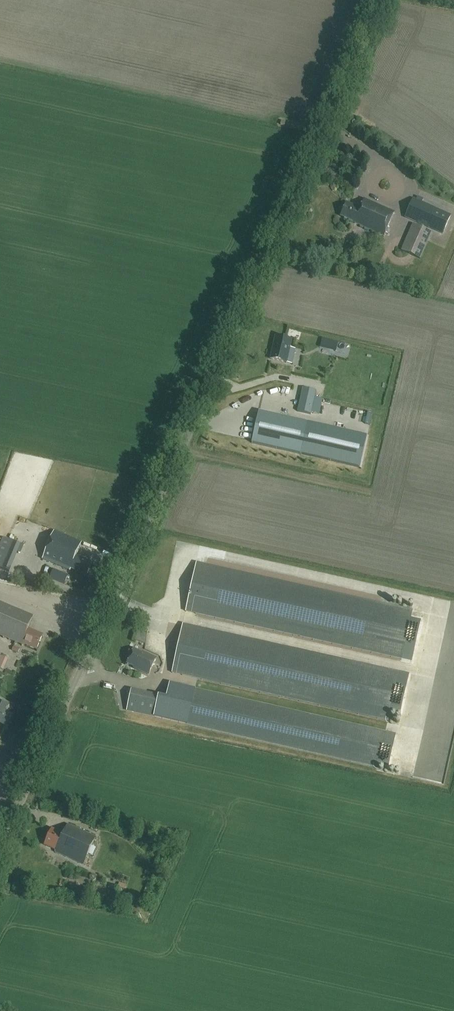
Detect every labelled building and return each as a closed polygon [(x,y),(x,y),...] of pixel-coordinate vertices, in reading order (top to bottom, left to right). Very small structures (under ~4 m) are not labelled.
[(451,215),(422,202),(423,199),(417,197),(416,199),(413,198),(405,217),(443,233),(451,215)] [(354,223),(376,233),(384,236),(394,212),(364,199),(360,208),(346,202),(340,216),(354,222),(354,223)] [(413,224),(401,250),(420,258),(428,239),(425,238),(428,230),(413,224)] [(271,359),(287,362),(292,363),(295,349),(290,348),(292,340),(276,337),(271,359)] [(316,391),(303,388),(298,411),(311,414),(311,412),(314,397),(316,391)] [(259,411),(252,443),(301,454),(308,422),(259,411)] [(86,575),(91,562),(75,556),(81,542),(54,531),(42,559),(70,570),(70,568),(86,575)] [(14,541),(3,537),(0,544),(0,568),(9,571),(20,544),(14,541)] [(412,661),(420,621),(410,619),(412,610),(196,563),(186,612),(401,659),(412,661)] [(64,584),(68,575),(53,569),(50,578),(64,584)] [(42,635),(27,628),(33,616),(0,602),(0,635),(22,644),(23,643),(36,649),(42,635)] [(388,721),(390,712),(400,714),(409,674),(399,672),(183,624),(172,673),(388,721)] [(139,669),(138,670),(148,675),(156,658),(143,652),(142,653),(134,649),(127,663),(139,669)] [(4,667),(9,657),(1,653),(0,654),(0,665),(4,667)] [(389,760),(395,734),(385,732),(194,688),(170,683),(167,698),(160,696),(155,717),(186,724),(377,767),(379,758),(389,760)] [(155,717),(160,696),(131,690),(127,710),(155,717)] [(55,851),(83,864),(95,837),(67,824),(63,834),(51,829),(44,845),(56,850),(55,851)]
